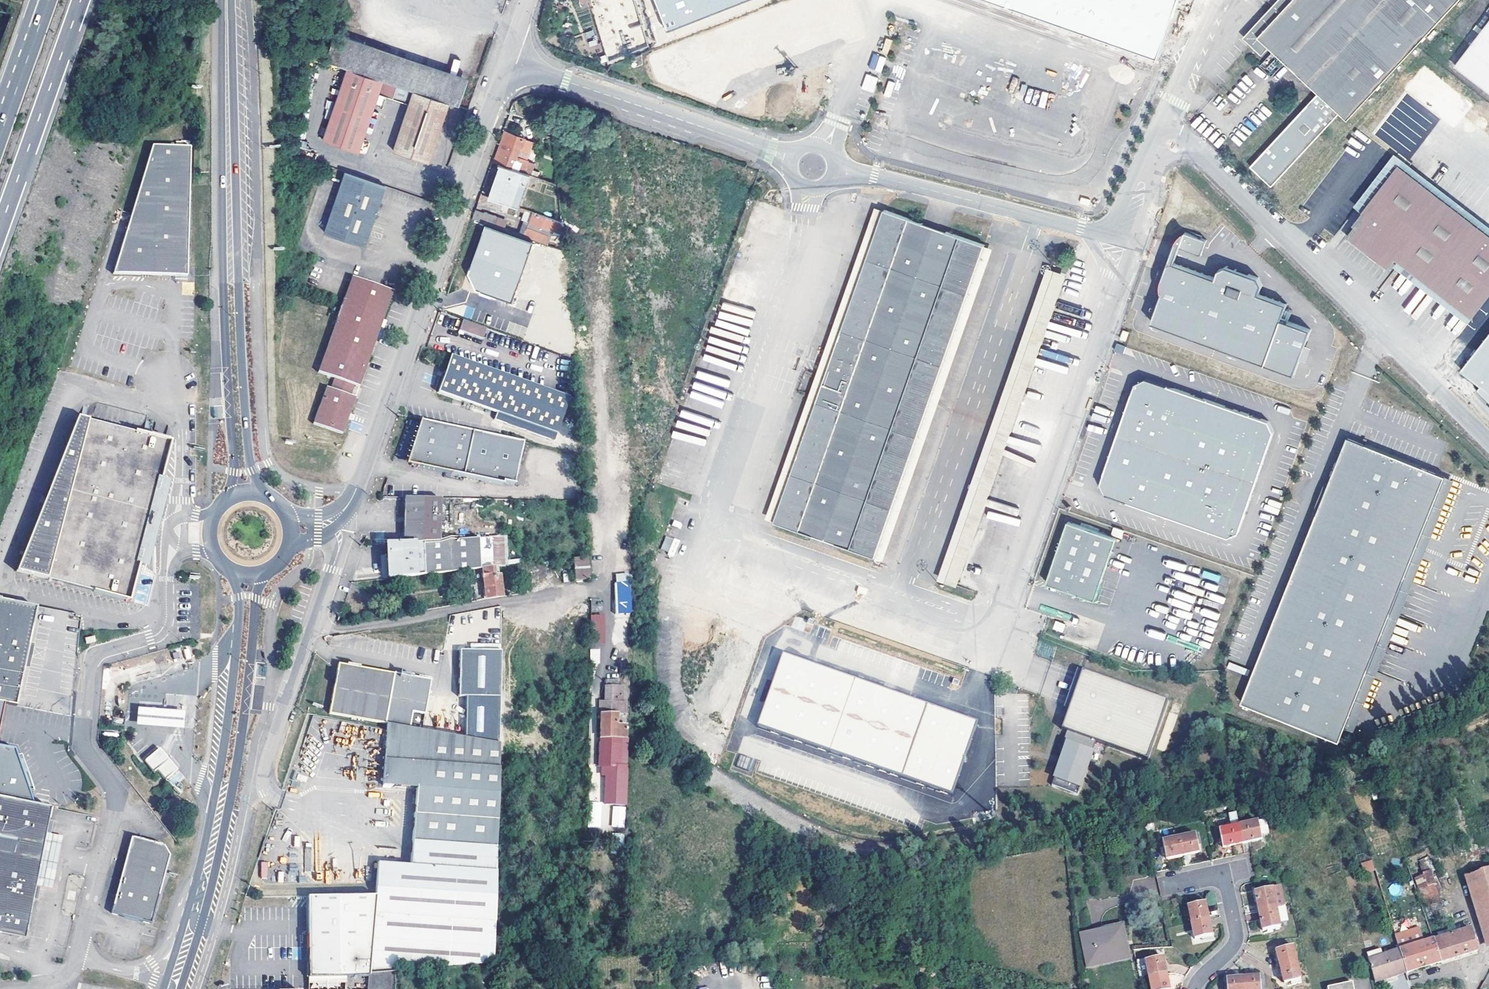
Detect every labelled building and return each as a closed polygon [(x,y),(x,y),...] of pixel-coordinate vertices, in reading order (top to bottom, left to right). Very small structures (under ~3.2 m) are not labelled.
[(663,32),(695,22),(697,27),(781,0),(653,0),(663,32)] [(1156,64),(1178,0),(974,0),(1156,64)] [(1256,40),(1293,0),(1279,0),(1241,41),(1260,58),(1267,50),(1256,40)] [(1337,115),(1345,121),(1456,0),(1293,0),(1256,40),(1267,50),(1316,95),(1248,169),(1270,189),(1337,115)] [(1456,65),(1488,91),(1488,21),(1456,65)] [(393,97),(397,84),(413,90),(394,149),(429,162),(449,102),(457,105),(467,76),(336,33),(326,61),(349,69),(325,140),(360,152),(379,93),(393,97)] [(882,52),(887,54),(892,40),(886,38),(882,52)] [(867,67),(880,72),(886,58),(874,53),(867,67)] [(866,73),(861,88),(873,92),(878,78),(866,73)] [(505,131),(494,163),(500,165),(511,168),(511,167),(526,172),(530,163),(517,159),(521,146),(523,146),(525,138),(505,131)] [(186,149),(148,148),(111,277),(166,278),(185,278),(186,149)] [(1392,156),(1352,208),(1360,215),(1396,169),(1488,241),(1488,232),(1392,156)] [(500,165),(488,197),(517,207),(528,174),(511,168),(500,165)] [(1488,296),(1488,241),(1396,169),(1360,215),(1363,217),(1347,238),(1386,270),(1393,262),(1397,265),(1470,321),(1488,296)] [(384,188),(344,174),(323,233),(363,247),(384,188)] [(775,523),(875,558),(984,245),(883,210),(821,388),(775,523)] [(476,212),(473,219),(484,223),(495,226),(498,216),(487,213),(486,215),(476,212)] [(552,227),(561,230),(561,222),(532,212),(524,234),(547,242),(552,227)] [(533,239),(484,223),(467,272),(471,280),(475,289),(511,300),(533,239)] [(1207,244),(1185,236),(1180,240),(1178,244),(1176,247),(1179,251),(1201,259),(1207,244)] [(1160,294),(1149,324),(1293,374),(1298,360),(1303,345),(1309,329),(1279,319),(1284,305),(1256,295),(1259,286),(1255,279),(1223,268),(1216,271),(1212,280),(1170,265),(1164,281),(1160,281),(1159,286),(1159,291),(1160,294)] [(1470,321),(1397,265),(1392,271),(1465,327),(1470,321)] [(1047,273),(940,582),(959,589),(1065,279),(1047,273)] [(313,423),(342,433),(348,416),(354,398),(350,396),(352,390),(353,385),(358,387),(382,321),(392,293),(352,278),(342,306),(318,372),(335,378),(330,389),(325,387),(313,423)] [(481,340),(484,330),(461,322),(457,331),(481,340)] [(1127,333),(1122,331),(1119,340),(1124,342),(1127,333)] [(1463,369),(1483,383),(1480,388),(1488,399),(1488,335),(1463,369)] [(1124,348),(1115,345),(1113,352),(1122,355),(1124,348)] [(1310,347),(1303,345),(1298,360),(1305,362),(1310,347)] [(450,355),(437,392),(495,413),(493,418),(553,439),(568,397),(450,355)] [(713,363),(712,371),(728,375),(729,370),(735,371),(737,363),(705,355),(704,361),(713,363)] [(729,386),(730,380),(697,372),(695,379),(729,386)] [(1100,484),(1106,495),(1228,538),(1238,533),(1273,432),(1268,422),(1147,379),(1136,384),(1100,484)] [(692,385),(688,409),(721,415),(725,390),(692,385)] [(523,442),(420,420),(409,454),(417,467),(502,485),(503,483),(514,485),(523,442)] [(17,573),(130,602),(135,582),(166,460),(169,445),(157,442),(152,441),(77,422),(17,573)] [(1445,475),(1349,435),(1242,691),(1338,731),(1445,475)] [(1454,479),(1445,475),(1338,731),(1348,735),(1454,479)] [(404,520),(405,542),(441,540),(439,499),(403,498),(403,502),(404,520)] [(1068,523),(1047,584),(1095,601),(1116,540),(1068,523)] [(1124,531),(1114,528),(1112,535),(1121,538),(1124,531)] [(666,535),(660,550),(673,555),(678,540),(666,535)] [(450,572),(480,568),(479,538),(448,540),(450,572)] [(388,579),(450,572),(448,540),(441,540),(405,542),(386,543),(387,557),(387,569),(388,579)] [(586,556),(571,558),(573,581),(589,579),(586,556)] [(498,566),(483,568),(486,600),(502,596),(498,566)] [(615,574),(617,613),(633,612),(631,573),(615,574)] [(35,607),(27,605),(0,600),(0,702),(3,702),(16,705),(26,658),(35,607)] [(72,696),(80,616),(40,608),(35,607),(26,658),(16,705),(70,716),(72,697),(72,696)] [(590,615),(590,641),(600,641),(600,615),(590,615)] [(1062,632),(1064,624),(1055,621),(1053,629),(1062,632)] [(590,663),(600,663),(600,648),(590,648),(590,663)] [(929,712),(785,662),(760,734),(905,784),(929,712)] [(403,675),(336,664),(334,677),(328,713),(328,714),(386,724),(408,728),(411,712),(424,714),(429,680),(422,679),(403,675)] [(1167,703),(1082,674),(1061,732),(1067,734),(1059,754),(1063,755),(1051,788),(1077,797),(1095,744),(1147,762),(1167,703)] [(600,739),(614,738),(613,713),(621,713),(622,702),(619,702),(619,687),(615,686),(615,681),(603,681),(603,686),(602,686),(602,701),(597,702),(597,713),(598,713),(600,739)] [(150,708),(140,708),(138,725),(149,726),(185,729),(187,711),(150,708)] [(979,730),(929,712),(905,784),(953,801),(979,730)] [(410,865),(377,863),(374,896),(371,943),(368,973),(395,971),(494,963),(498,744),(408,728),(386,724),(386,729),(382,786),(415,788),(410,865)] [(1168,741),(1159,739),(1157,749),(1166,751),(1168,741)] [(598,766),(625,766),(625,744),(625,743),(599,742),(598,766)] [(177,771),(159,748),(151,755),(144,760),(154,772),(158,770),(166,780),(177,771)] [(32,804),(18,766),(14,754),(0,751),(0,798),(32,804)] [(737,765),(751,770),(753,763),(748,762),(749,758),(740,755),(737,765)] [(49,807),(32,804),(0,798),(0,934),(24,938),(31,900),(35,900),(37,901),(40,887),(34,886),(44,833),(50,833),(52,821),(46,820),(49,807)] [(625,827),(625,806),(612,806),(612,827),(625,827)] [(1219,831),(1223,849),(1242,845),(1238,827),(1235,815),(1229,816),(1231,829),(1219,831)] [(1238,827),(1242,845),(1261,841),(1260,834),(1268,832),(1266,821),(1258,823),(1238,827)] [(56,835),(50,833),(44,833),(34,886),(40,887),(46,888),(56,835)] [(1179,839),(1182,857),(1199,853),(1195,836),(1179,839)] [(1182,857),(1179,839),(1162,843),(1165,860),(1182,857)] [(131,921),(142,924),(151,926),(171,850),(131,841),(112,916),(122,918),(131,921)] [(1418,860),(1422,871),(1431,867),(1427,857),(1418,860)] [(1370,872),(1385,867),(1382,861),(1368,866),(1370,872)] [(1433,870),(1416,874),(1422,904),(1440,901),(1433,870)] [(1479,875),(1477,870),(1469,872),(1471,878),(1470,878),(1488,937),(1488,872),(1479,875)] [(1259,912),(1276,908),(1284,906),(1280,888),(1255,893),(1259,912)] [(374,896),(308,896),(308,944),(308,978),(369,977),(368,973),(371,943),(374,896)] [(1192,923),(1208,920),(1205,903),(1188,906),(1192,923)] [(1284,906),(1276,908),(1279,922),(1287,921),(1284,906)] [(1259,912),(1263,931),(1280,927),(1279,922),(1276,908),(1259,912)] [(129,930),(142,924),(131,921),(122,918),(129,930)] [(1208,920),(1192,923),(1195,939),(1211,936),(1208,920)] [(1081,940),(1085,958),(1090,957),(1092,968),(1127,960),(1121,929),(1101,933),(1101,935),(1081,940)] [(1424,945),(1419,930),(1394,938),(1399,952),(1424,945)] [(1433,942),(1441,964),(1456,959),(1478,952),(1471,930),(1433,942)] [(1399,952),(1406,975),(1417,971),(1441,964),(1433,942),(1424,945),(1399,952)] [(1292,948),(1276,951),(1281,968),(1296,964),(1292,948)] [(1371,961),(1385,957),(1382,950),(1369,954),(1371,961)] [(1373,972),(1377,984),(1389,980),(1406,975),(1399,952),(1385,957),(1371,961),(1373,972)] [(1149,978),(1167,975),(1163,958),(1145,962),(1149,978)] [(1296,964),(1281,968),(1285,984),(1301,979),(1296,964)] [(1149,978),(1151,988),(1170,988),(1167,975),(1149,978)] [(1387,981),(1389,988),(1409,988),(1405,976),(1387,981)] [(1243,979),(1244,988),(1260,988),(1260,978),(1243,979)] [(1227,988),(1244,988),(1243,979),(1227,980),(1227,988)]
